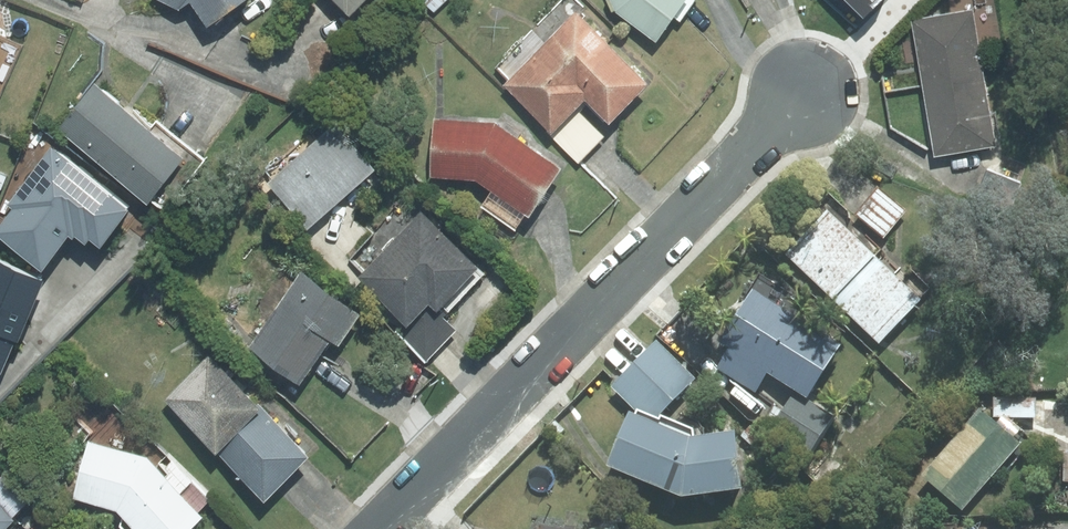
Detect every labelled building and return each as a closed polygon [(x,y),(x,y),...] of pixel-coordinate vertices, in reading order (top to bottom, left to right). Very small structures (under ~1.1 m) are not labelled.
[(219,19),(247,0),(205,0),(219,19)] [(361,10),(370,0),(351,0),(361,10)] [(437,8),(447,0),(430,0),(437,8)] [(622,8),(664,37),(667,33),(691,0),(618,0),(622,8)] [(863,17),(880,0),(847,0),(863,17)] [(979,3),(917,14),(926,67),(929,82),(991,71),(979,3)] [(582,7),(511,82),(555,123),(560,128),(565,123),(580,107),(593,94),(619,119),(657,79),(582,7)] [(991,71),(929,82),(933,101),(941,150),(1003,138),(991,71)] [(111,86),(100,78),(65,125),(96,148),(160,197),(196,150),(132,102),(111,86)] [(560,128),(555,123),(548,130),(582,162),(595,149),(609,134),(580,107),(565,123),(560,128)] [(503,118),(440,115),(437,174),(484,176),(498,185),(489,200),(524,223),(535,207),(540,210),(547,199),(571,161),(503,118)] [(343,118),(274,179),(316,225),(384,164),(343,118)] [(0,225),(0,240),(41,271),(68,237),(72,240),(74,238),(85,246),(88,241),(99,250),(130,211),(109,194),(67,162),(50,149),(42,160),(15,194),(7,205),(12,209),(0,225)] [(1029,182),(991,166),(983,183),(976,200),(1014,217),(1029,182)] [(1,171),(0,173),(0,186),(6,187),(10,174),(1,171)] [(911,210),(881,187),(869,202),(860,214),(889,238),(911,210)] [(429,204),(365,273),(411,315),(417,320),(438,297),(448,305),(452,301),(490,261),(429,204)] [(880,255),(831,208),(813,227),(788,254),(838,299),(880,255)] [(927,299),(880,255),(838,299),(885,343),(927,299)] [(1,375),(15,343),(18,344),(46,280),(0,261),(0,375),(1,375)] [(307,268),(257,343),(311,378),(341,333),(349,339),(369,308),(307,268)] [(847,343),(758,287),(755,292),(724,340),(734,347),(773,371),(800,389),(813,397),(847,343)] [(417,320),(411,315),(405,322),(399,328),(432,359),(440,351),(462,327),(449,315),(453,310),(448,305),(438,297),(417,320)] [(701,378),(662,339),(638,362),(619,382),(615,386),(639,410),(660,419),(701,378)] [(773,371),(734,347),(721,367),(760,391),(773,371)] [(212,352),(169,398),(180,408),(226,451),(269,405),(212,352)] [(813,397),(800,389),(783,417),(774,431),(814,456),(840,414),(813,397)] [(1040,396),(998,396),(997,417),(1014,416),(1040,417),(1040,406),(1040,396)] [(269,405),(226,451),(256,478),(275,496),(293,477),(318,450),(269,405)] [(997,417),(986,407),(927,473),(967,508),(1026,442),(1022,439),(1006,425),(997,417)] [(660,419),(639,410),(637,416),(625,444),(617,463),(691,494),(752,485),(746,435),(745,428),(698,434),(660,419)] [(1014,416),(1006,425),(1022,439),(1030,430),(1014,416)] [(764,433),(755,425),(746,435),(755,444),(764,433)] [(81,494),(127,505),(152,528),(195,528),(215,508),(209,503),(190,485),(155,453),(93,438),(81,494)] [(197,477),(190,485),(209,503),(211,501),(217,495),(197,477)] [(25,513),(0,490),(0,528),(9,528),(25,513)] [(620,519),(593,528),(624,528),(620,519)]
